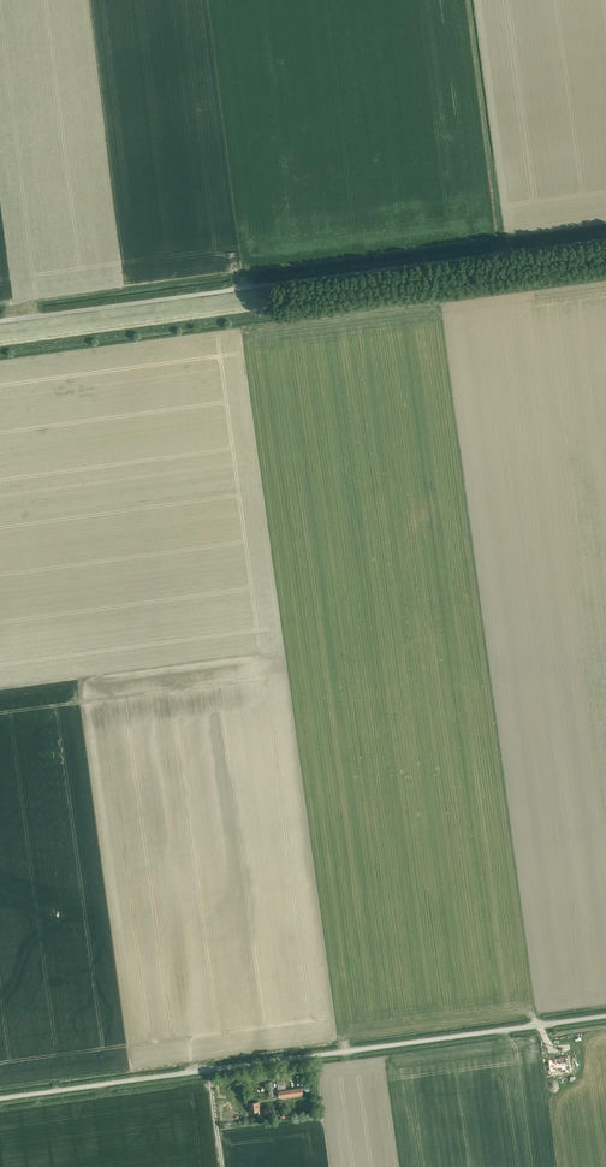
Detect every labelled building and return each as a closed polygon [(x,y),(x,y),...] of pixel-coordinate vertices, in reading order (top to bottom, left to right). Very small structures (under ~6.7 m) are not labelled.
[(570,1072),(568,1056),(559,1057),(559,1058),(548,1060),(549,1071),(561,1070),(561,1073),(570,1072)] [(286,1089),(284,1080),(277,1081),(279,1098),(303,1094),(302,1085),(300,1077),(297,1078),(298,1087),(286,1089)] [(256,1113),(257,1117),(261,1116),(259,1102),(250,1103),(251,1113),(256,1113)]
